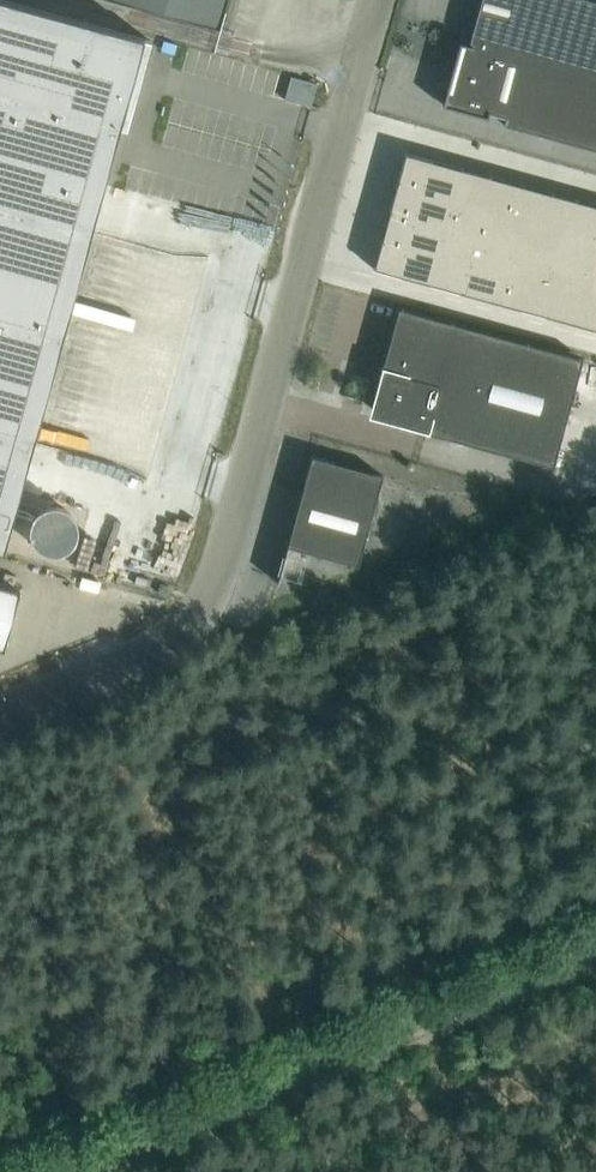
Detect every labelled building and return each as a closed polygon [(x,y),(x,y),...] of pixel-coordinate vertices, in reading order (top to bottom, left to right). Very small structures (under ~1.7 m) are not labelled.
[(3,551),(132,83),(138,85),(139,82),(132,80),(143,41),(150,43),(151,40),(5,0),(0,0),(0,550),(3,551)] [(220,28),(227,0),(117,0),(220,28)] [(470,40),(595,75),(595,0),(480,0),(470,40)] [(470,40),(469,41),(472,42),(471,45),(470,48),(463,46),(464,43),(460,43),(459,46),(462,47),(460,56),(457,56),(456,57),(459,58),(457,68),(454,67),(453,69),(456,69),(453,79),(451,78),(450,80),(453,81),(450,90),(447,89),(447,91),(450,92),(447,102),(444,101),(443,104),(447,105),(448,102),(457,105),(457,108),(458,108),(459,105),(469,108),(468,111),(470,112),(471,109),(480,111),(479,114),(481,115),(482,112),(489,114),(489,112),(505,116),(503,124),(595,149),(595,75),(470,40)] [(373,268),(595,329),(595,204),(405,152),(373,268)] [(553,466),(583,358),(398,307),(381,369),(386,371),(383,382),(382,382),(374,409),(416,421),(417,419),(428,422),(425,431),(553,466)] [(358,565),(383,475),(312,456),(287,545),(358,565)]
